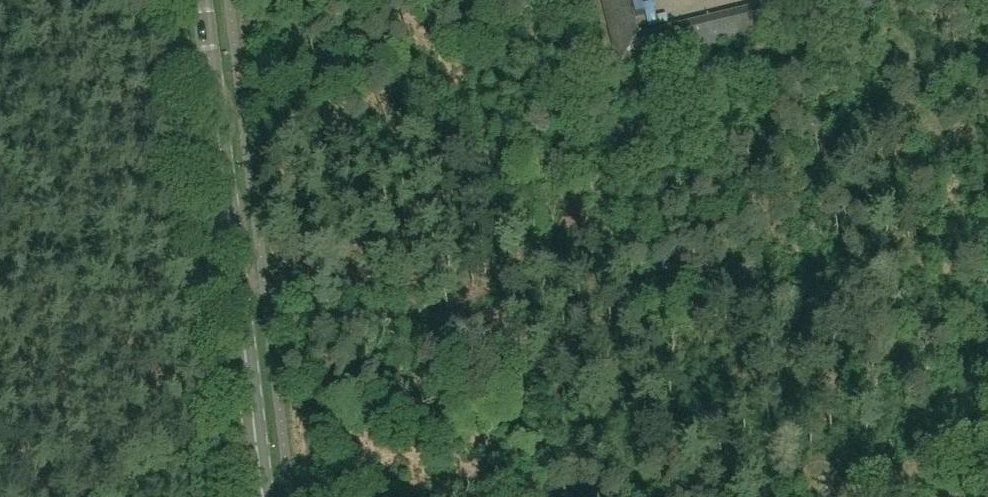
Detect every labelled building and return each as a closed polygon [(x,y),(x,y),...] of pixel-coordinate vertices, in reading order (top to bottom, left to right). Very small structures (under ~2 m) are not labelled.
[(630,0),(602,0),(618,67),(881,4),(880,0),(787,0),(638,36),(630,0)] [(672,18),(667,0),(654,0),(661,22),(672,18)]
